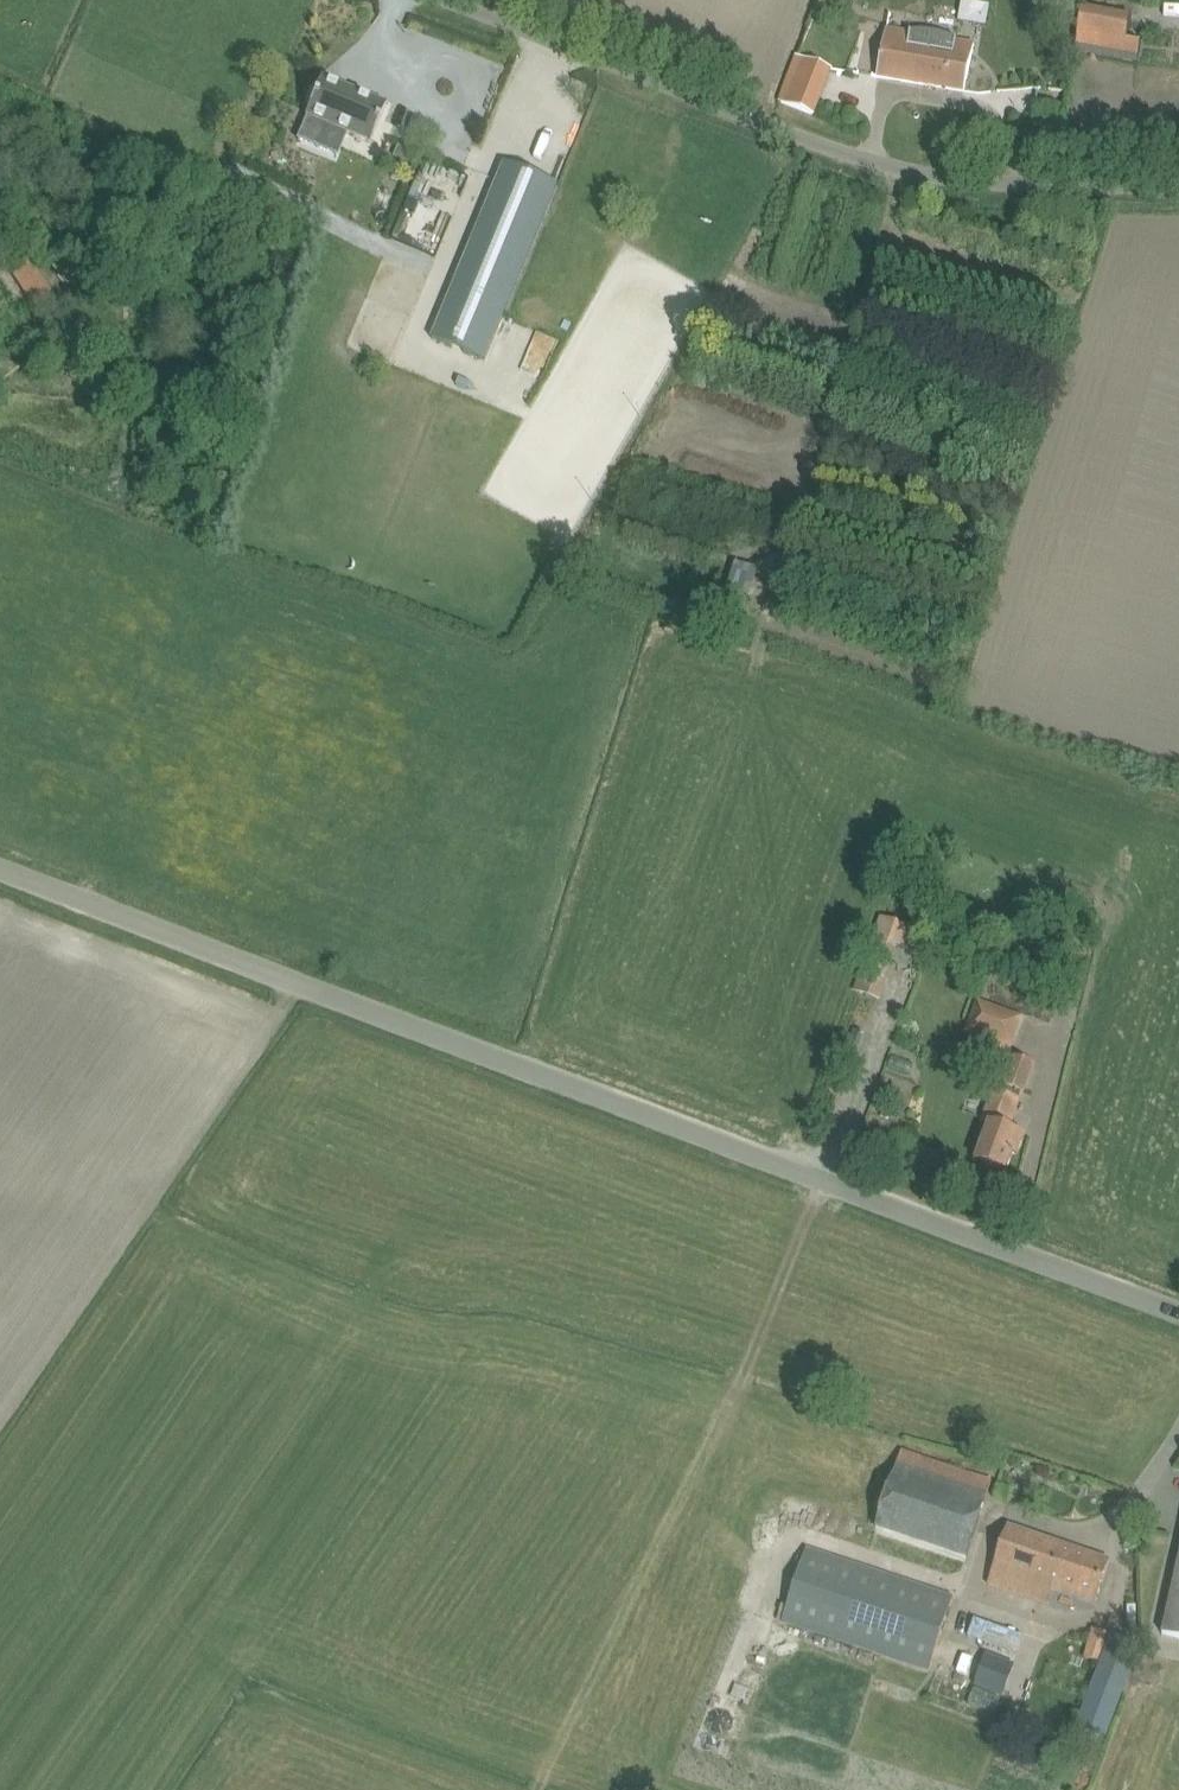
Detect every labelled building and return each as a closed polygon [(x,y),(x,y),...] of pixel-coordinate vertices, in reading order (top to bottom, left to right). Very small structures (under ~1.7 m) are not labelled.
[(1139,61),(1142,43),(1128,40),(1132,16),(1084,8),(1076,50),(1139,61)] [(881,53),(877,76),(964,91),(968,67),(972,43),(957,41),(950,37),(943,34),(935,33),(927,32),(919,32),(911,33),(885,29),(881,53)] [(781,101),(813,114),(831,68),(799,55),(781,101)] [(305,116),(370,143),(386,105),(321,78),(317,88),(310,89),(305,100),(309,105),(305,116)] [(505,163),(433,339),(485,361),(558,185),(505,163)] [(24,255),(6,267),(30,302),(48,290),(24,255)] [(889,979),(887,978),(899,948),(908,952),(915,932),(878,920),(853,991),(881,1002),(889,979)] [(1025,1016),(978,999),(966,1034),(1013,1051),(1025,1016)] [(1024,1137),(1008,1131),(1023,1092),(1024,1092),(1033,1066),(1016,1059),(1006,1086),(1004,1093),(996,1090),(984,1122),(991,1125),(986,1139),(978,1161),(1007,1171),(1013,1154),(1018,1156),(1024,1137)] [(902,1449),(897,1463),(869,1547),(960,1578),(993,1479),(902,1449)] [(1095,1601),(1101,1584),(1109,1561),(1007,1527),(987,1584),(1048,1605),(1054,1587),(1095,1601)] [(807,1548),(782,1621),(930,1671),(954,1598),(807,1548)] [(1163,1634),(1178,1637),(1178,1563),(1163,1634)] [(1018,1654),(1025,1636),(975,1618),(968,1636),(1018,1654)] [(1112,1634),(1093,1630),(1085,1659),(1102,1664),(1077,1727),(1108,1738),(1143,1647),(1113,1635),(1108,1647),(1112,1634)] [(978,1684),(1005,1694),(1016,1664),(988,1654),(978,1684)]
